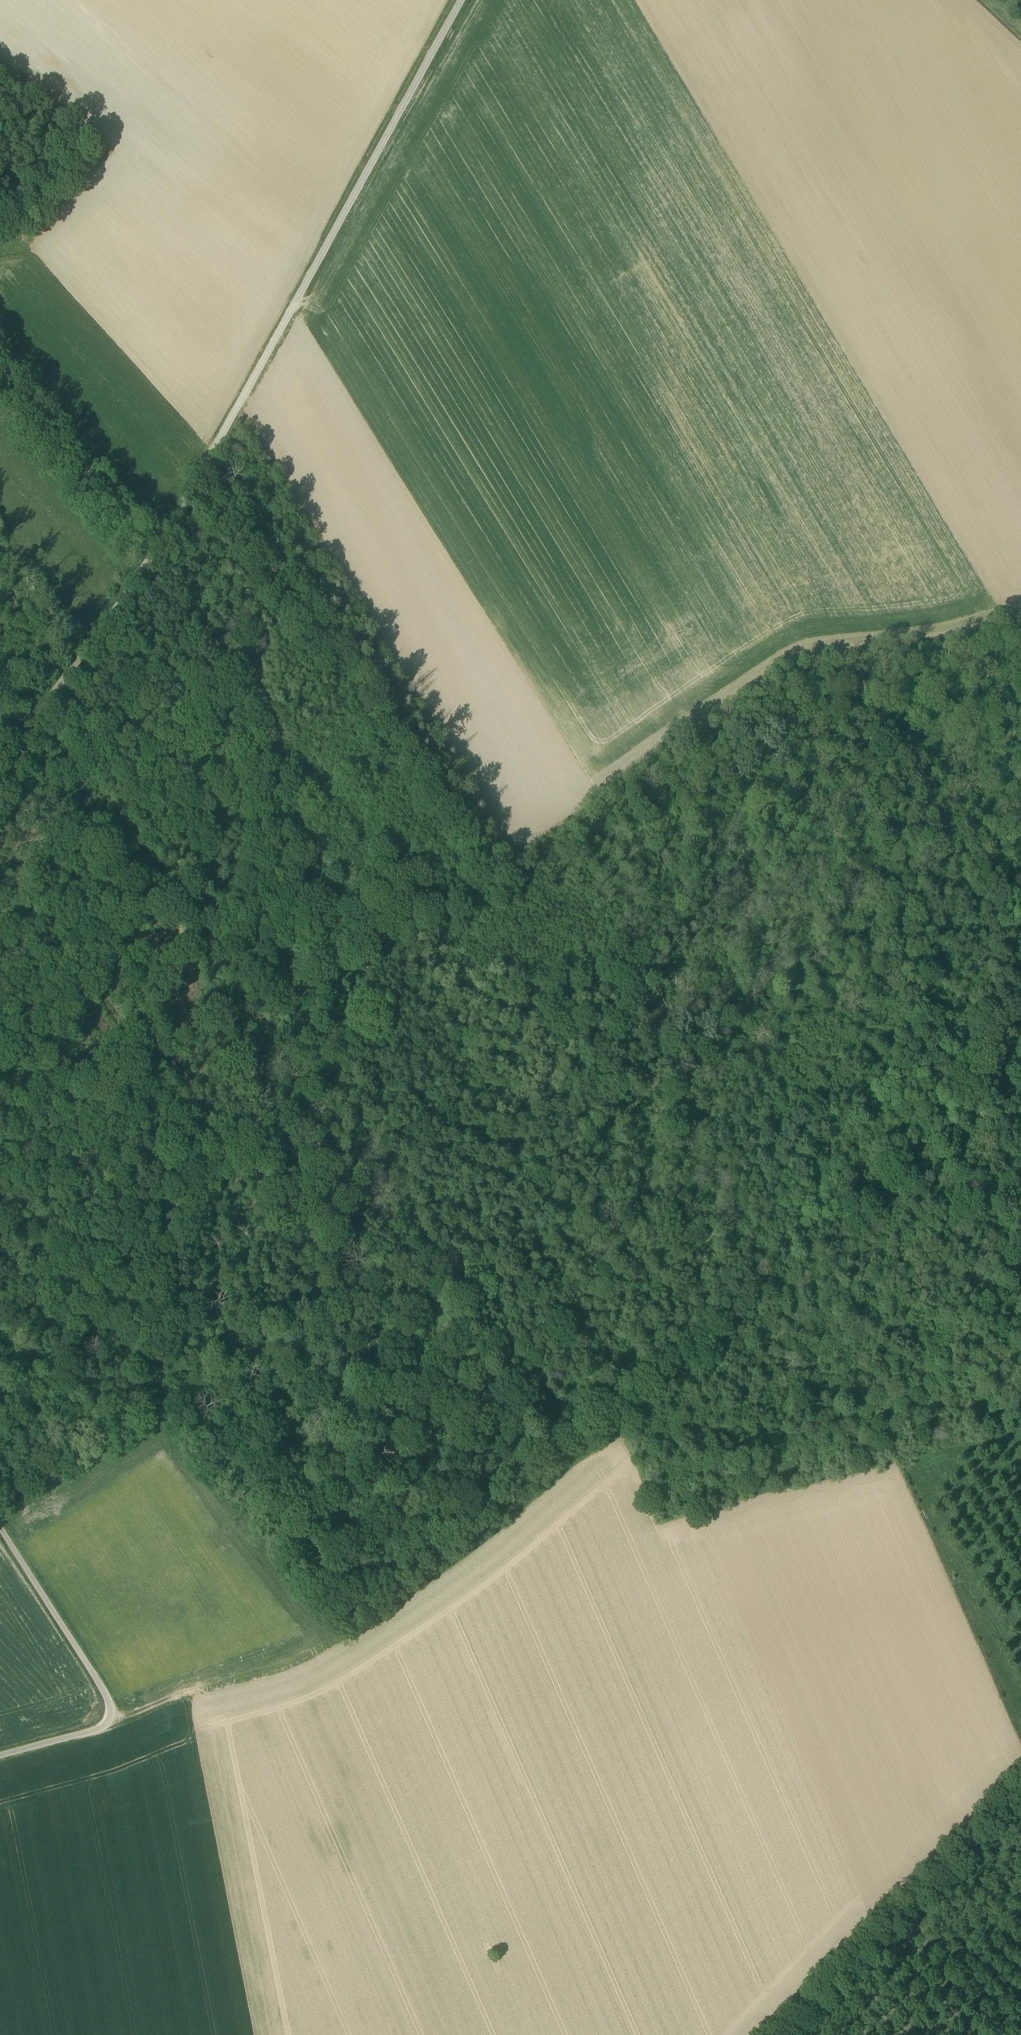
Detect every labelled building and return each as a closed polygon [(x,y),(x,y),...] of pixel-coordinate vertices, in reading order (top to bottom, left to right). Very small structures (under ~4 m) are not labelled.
[(307,1240),(308,1248),(317,1247),(315,1239),(307,1240)]
